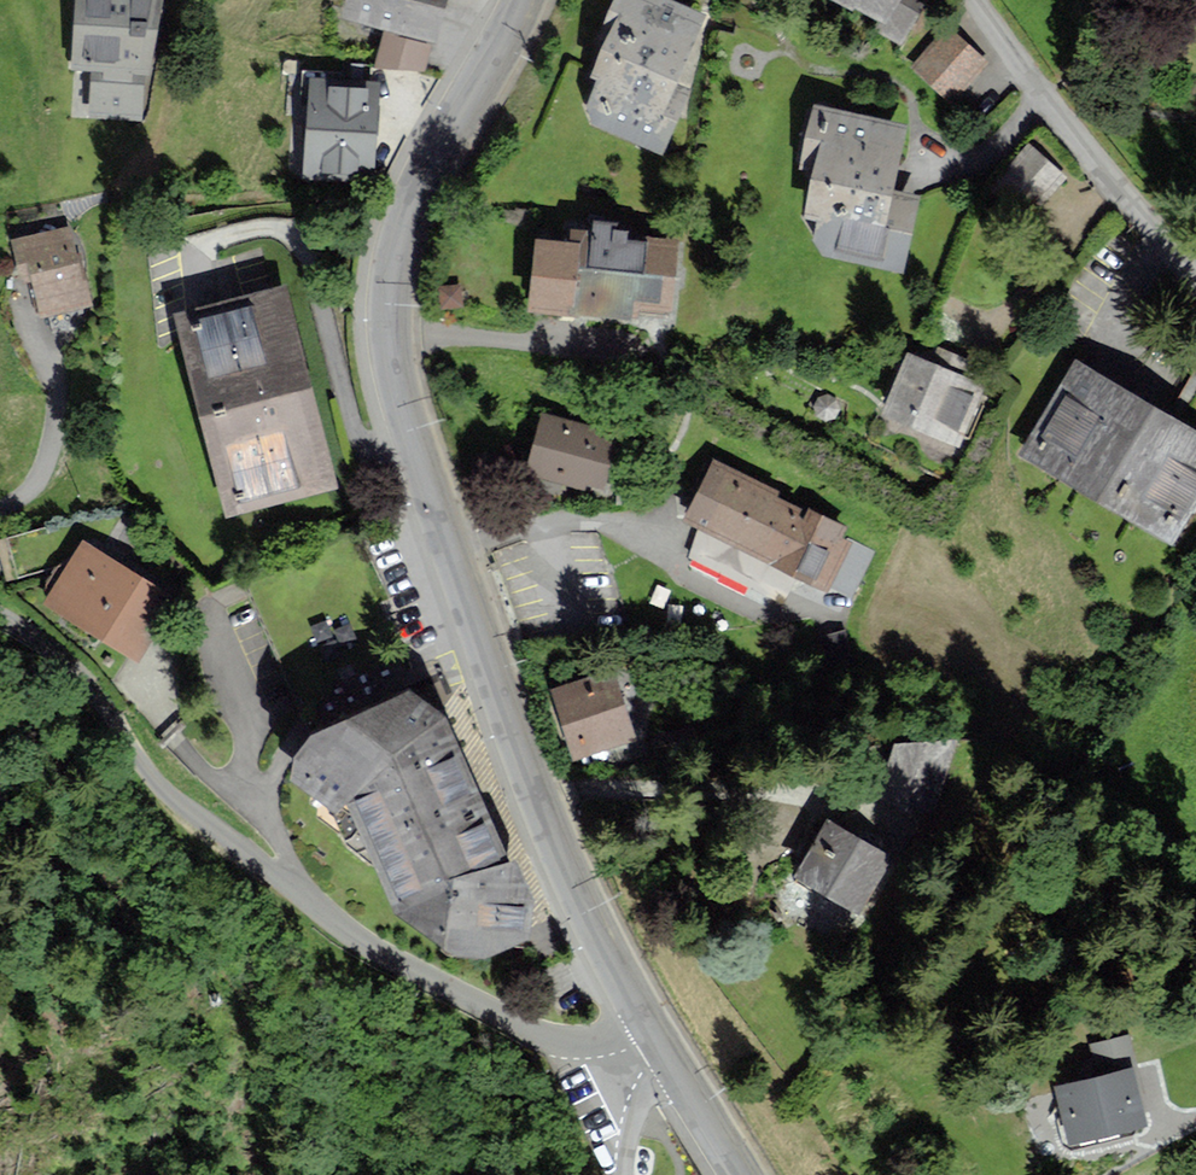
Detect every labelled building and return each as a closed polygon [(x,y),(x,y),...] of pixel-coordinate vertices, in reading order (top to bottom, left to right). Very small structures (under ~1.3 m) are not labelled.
[(75,111),(139,116),(143,72),(152,73),(157,0),(78,0),(73,68),(78,68),(75,111)] [(443,0),(348,0),(343,14),(431,41),(443,0)] [(659,150),(688,88),(673,81),(704,15),(671,0),(616,0),(612,8),(621,12),(593,73),(603,77),(585,116),(659,150)] [(879,19),(874,28),(901,43),(925,0),(844,0),(879,19)] [(951,28),(914,64),(948,100),(985,63),(951,28)] [(312,82),(309,173),(372,175),(375,84),(312,82)] [(923,202),(901,197),(902,193),(896,192),(911,127),(816,106),(801,173),(820,177),(808,230),(824,234),(819,259),(906,279),(923,202)] [(1102,208),(1028,149),(984,204),(1057,263),(1102,208)] [(31,277),(40,313),(86,302),(68,228),(14,242),(23,279),(31,277)] [(538,241),(532,306),(630,315),(632,303),(671,307),(677,245),(625,240),(626,233),(571,228),(570,244),(538,241)] [(461,305),(460,285),(440,287),(442,307),(461,305)] [(282,290),(179,316),(230,510),(333,483),(282,290)] [(908,356),(881,419),(952,449),(979,386),(908,356)] [(1025,460),(1176,541),(1195,504),(1195,435),(1074,369),(1025,460)] [(545,417),(531,467),(599,485),(613,436),(545,417)] [(717,464),(689,520),(826,587),(848,542),(837,537),(842,526),(717,464)] [(169,595),(81,546),(48,605),(136,654),(169,595)] [(554,692),(573,757),(632,740),(613,674),(554,692)] [(304,747),(293,783),(347,819),(395,916),(478,961),(523,937),(528,905),(511,861),(501,864),(442,720),(400,690),(304,747)] [(883,802),(930,813),(956,743),(897,746),(883,802)] [(829,822),(798,874),(857,908),(887,856),(829,822)] [(1091,1049),(1098,1078),(1056,1087),(1068,1140),(1145,1123),(1126,1041),(1091,1049)]
